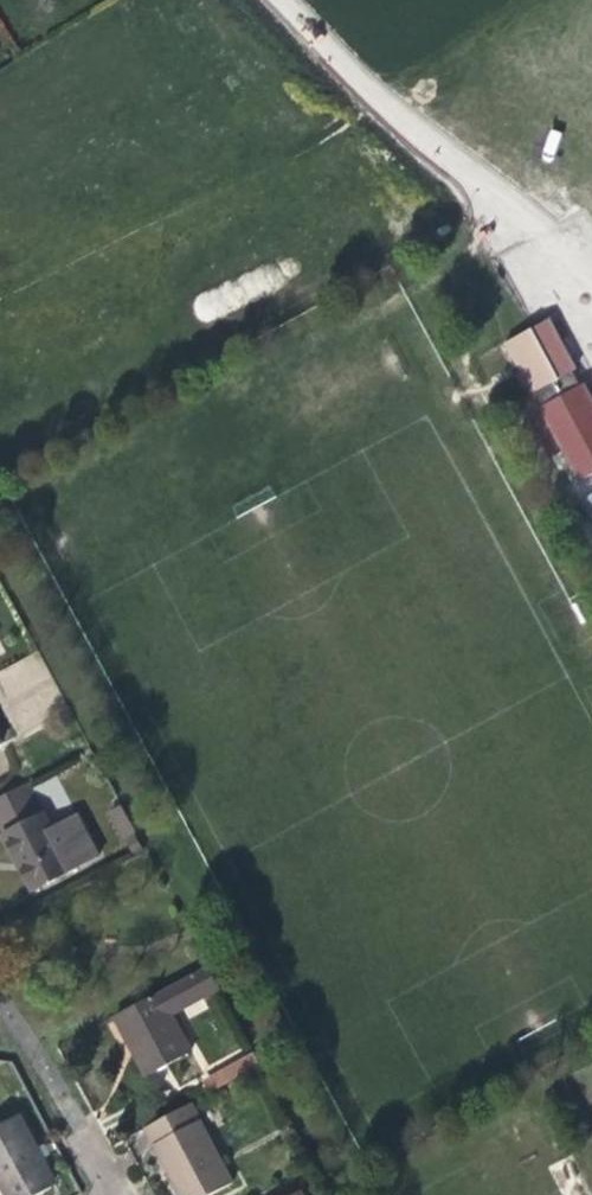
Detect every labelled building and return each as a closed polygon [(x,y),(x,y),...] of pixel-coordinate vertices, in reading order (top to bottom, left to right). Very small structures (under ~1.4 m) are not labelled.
[(548,400),(561,424),(574,416),(533,342),(506,356),(534,408),(548,400)] [(37,895),(99,863),(80,826),(55,837),(43,818),(5,838),(23,869),(37,895)] [(218,1001),(206,978),(114,1028),(132,1065),(143,1087),(188,1064),(169,1027),(218,1001)] [(211,1150),(192,1113),(146,1139),(164,1173),(177,1194),(227,1194),(255,1180),(233,1138),(211,1150)] [(24,1117),(0,1130),(0,1179),(8,1194),(49,1194),(55,1192),(61,1189),(47,1163),(24,1117)]
